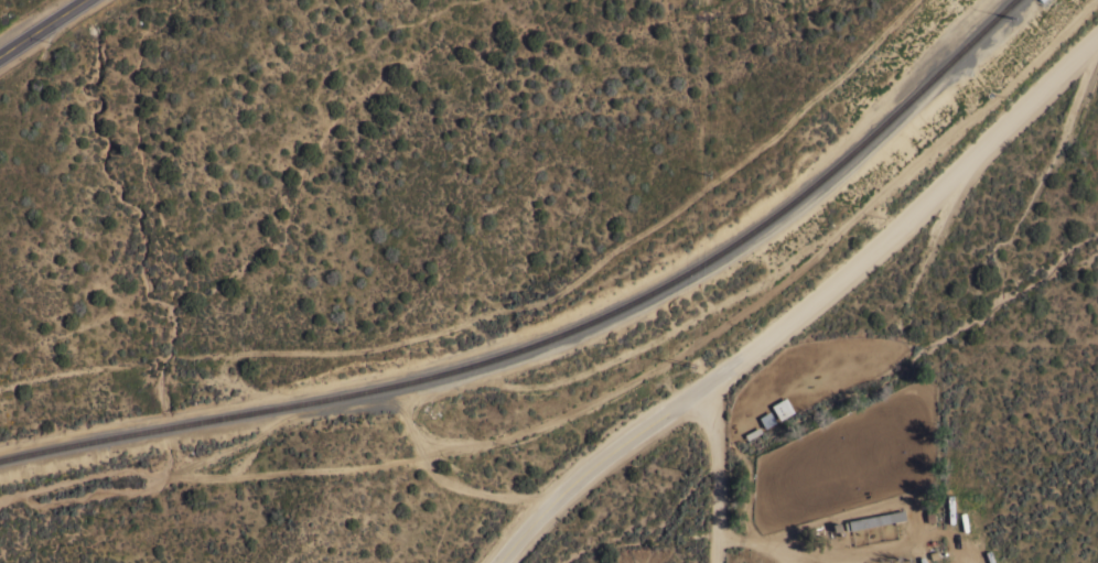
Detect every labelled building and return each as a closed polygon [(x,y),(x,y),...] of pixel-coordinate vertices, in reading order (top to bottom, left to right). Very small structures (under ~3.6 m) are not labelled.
[(779,420),(771,405),(785,398),(794,412),(779,420)] [(905,518),(846,530),(844,521),(849,521),(849,520),(904,509),(905,518)]
